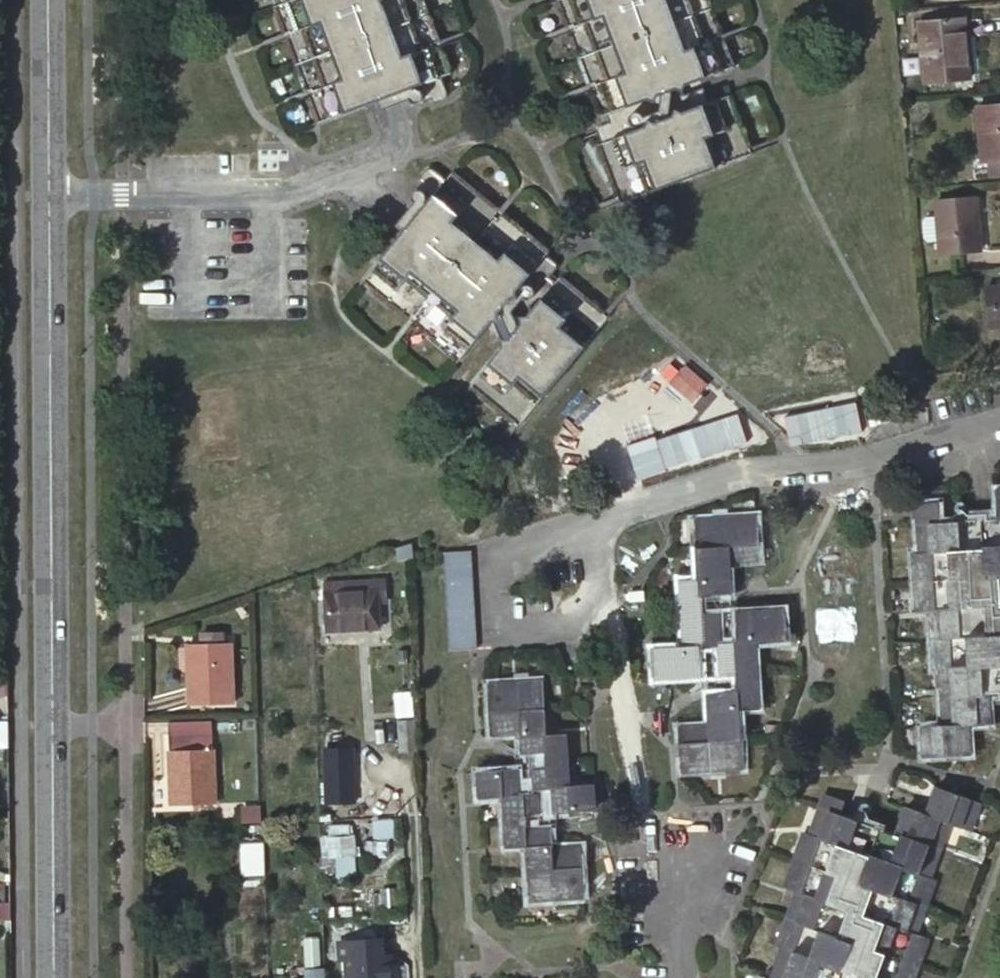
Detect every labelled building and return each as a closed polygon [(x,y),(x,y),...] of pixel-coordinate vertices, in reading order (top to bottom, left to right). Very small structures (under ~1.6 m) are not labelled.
[(317,126),(404,92),(412,89),(440,78),(449,74),(420,0),(297,0),(271,10),(317,126)] [(598,118),(732,65),(707,0),(555,0),(553,1),(598,118)] [(915,15),(920,77),(966,73),(961,12),(915,15)] [(445,89),(440,78),(412,89),(416,99),(417,101),(418,102),(419,103),(420,103),(421,103),(431,100),(434,107),(439,105),(442,103),(445,102),(445,100),(446,98),(447,95),(445,89)] [(674,97),(681,112),(706,102),(700,87),(674,97)] [(416,99),(412,89),(404,92),(408,102),(416,99)] [(592,146),(616,205),(751,153),(729,93),(706,102),(681,112),(644,126),(597,144),(592,146)] [(986,152),(999,151),(999,101),(976,103),(980,153),(986,152)] [(595,138),(597,144),(644,126),(642,120),(640,117),(638,115),(635,114),(633,113),(630,113),(600,124),(598,125),(595,128),(594,130),(593,132),(594,134),(595,138)] [(986,152),(987,167),(999,166),(999,151),(986,152)] [(411,196),(419,203),(443,174),(429,162),(427,161),(425,161),(423,161),(421,161),(415,171),(419,175),(410,185),(409,187),(409,189),(409,191),(410,193),(411,196)] [(443,174),(419,203),(412,211),(356,276),(452,355),(546,247),(450,166),(443,174)] [(936,198),(939,251),(980,248),(976,195),(936,198)] [(404,204),(412,211),(419,203),(411,196),(404,204)] [(465,382),(513,421),(603,312),(558,274),(499,343),(468,379),(465,382)] [(989,325),(999,324),(999,283),(986,284),(989,325)] [(457,370),(468,379),(499,343),(488,333),(487,333),(485,333),(483,335),(458,363),(457,370)] [(922,751),(968,748),(967,721),(990,719),(990,692),(999,691),(999,515),(944,517),(944,503),(921,504),(922,548),(915,549),(917,607),(932,606),(934,666),(942,665),(943,722),(921,723),(922,751)] [(680,720),(681,764),(740,762),(739,700),(758,700),(756,634),(789,633),(788,602),(736,604),(734,555),(765,552),(763,508),(704,511),(706,571),(684,573),(686,638),(653,640),(654,670),(708,668),(710,719),(680,720)] [(385,550),(390,562),(410,555),(410,542),(385,550)] [(474,549),(445,549),(446,648),(475,648),(474,549)] [(323,581),(324,609),(352,607),(364,607),(377,606),(377,591),(385,591),(385,580),(371,581),(371,579),(323,581)] [(195,631),(195,639),(213,638),(213,630),(195,631)] [(188,639),(189,701),(233,699),(230,637),(213,638),(195,639),(188,639)] [(0,672),(0,687),(9,684),(9,669),(0,672)] [(488,765),(488,792),(513,791),(514,842),(534,841),(535,895),(587,894),(586,844),(558,845),(557,811),(599,810),(598,783),(575,784),(573,731),(554,732),(552,676),(501,679),(503,727),(531,726),(532,763),(488,765)] [(0,687),(0,705),(9,705),(9,684),(0,687)] [(166,716),(169,799),(211,798),(209,714),(166,716)] [(399,717),(400,760),(415,760),(414,717),(399,717)] [(0,720),(0,745),(10,745),(10,720),(0,720)] [(347,755),(326,756),(326,801),(350,800),(350,786),(343,787),(342,772),(347,772),(347,755)] [(771,977),(912,977),(929,932),(916,928),(935,873),(929,871),(948,818),(969,825),(978,798),(938,784),(928,808),(907,800),(896,827),(843,806),(849,790),(828,782),(812,826),(807,825),(786,879),(800,885),(780,938),(786,940),(771,977)] [(943,849),(955,852),(962,829),(949,825),(943,849)] [(321,874),(355,873),(354,835),(320,836),(321,874)] [(243,872),(264,872),(263,860),(263,839),(242,839),(243,872)] [(0,883),(0,919),(12,919),(12,903),(3,903),(3,883),(0,883)] [(388,934),(340,937),(342,977),(391,977),(388,934)]
